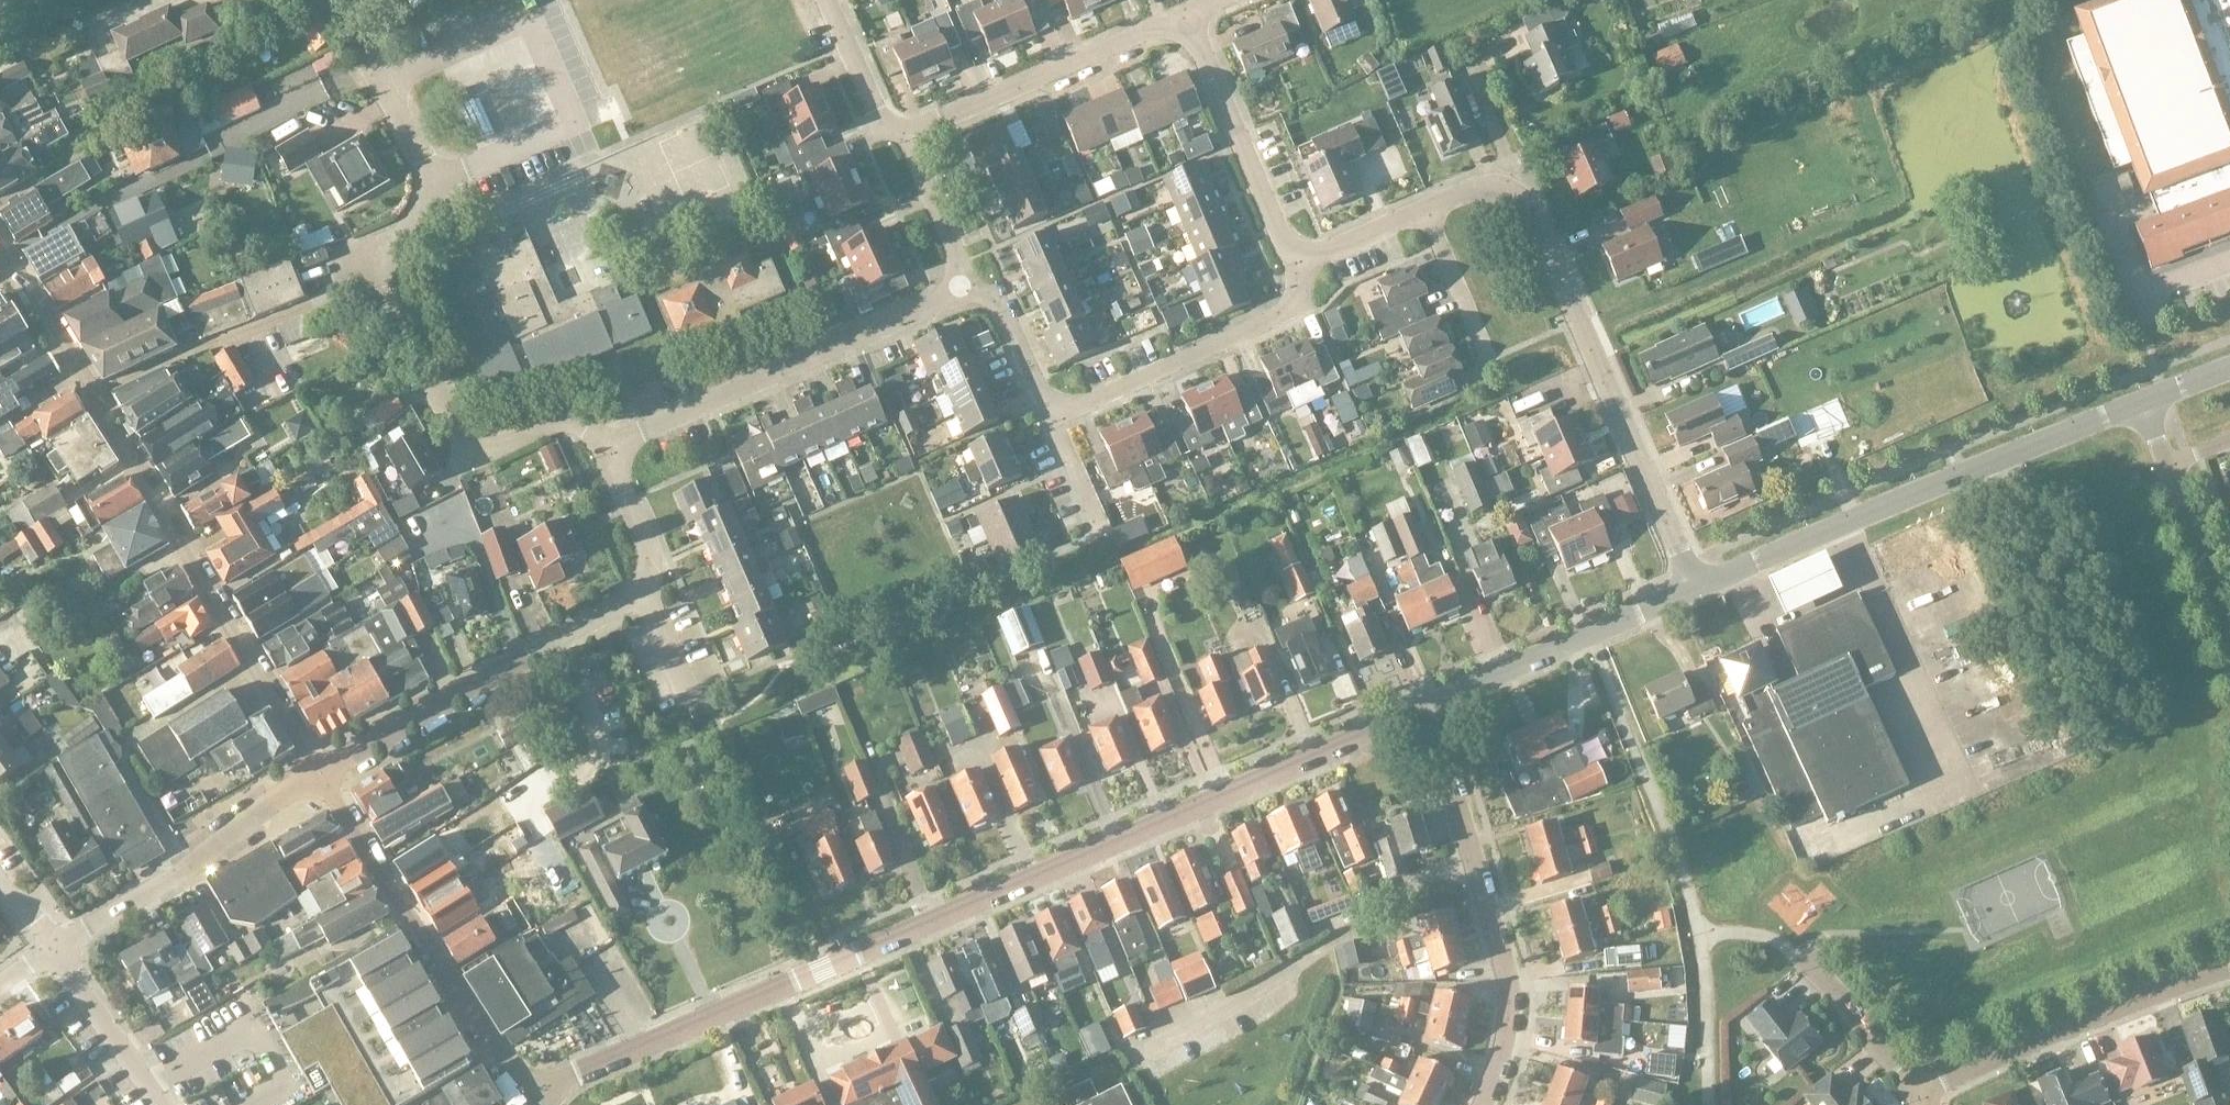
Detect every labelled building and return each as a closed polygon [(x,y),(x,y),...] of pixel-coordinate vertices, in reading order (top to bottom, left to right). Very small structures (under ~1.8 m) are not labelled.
[(893,0),(877,0),(881,8),(894,2),(893,0)] [(995,6),(1012,46),(1035,36),(1027,18),(1041,12),(1035,0),(1006,0),(1006,1),(995,6)] [(1049,9),(1062,3),(1070,21),(1093,11),(1088,0),(1045,0),(1049,9)] [(1093,11),(1115,2),(1114,0),(1088,0),(1093,11)] [(1323,35),(1353,22),(1349,13),(1362,7),(1359,0),(1308,0),(1323,35)] [(2073,13),(2082,37),(2064,43),(2109,164),(2127,157),(2142,197),(2147,195),(2156,218),(2133,227),(2149,270),(2181,258),(2178,252),(2229,232),(2229,0),(2109,0),(2073,13)] [(979,1),(954,12),(968,44),(982,38),(990,56),(1012,46),(995,6),(983,11),(979,1)] [(80,83),(85,96),(107,87),(107,86),(110,85),(109,84),(132,74),(127,64),(183,39),(186,44),(219,31),(209,6),(175,22),(169,9),(113,34),(122,53),(98,62),(103,74),(80,83)] [(1251,38),(1232,46),(1245,76),(1292,56),(1283,36),(1297,30),(1287,7),(1258,20),(1264,32),(1258,35),(1259,37),(1252,40),(1251,38)] [(1546,11),(1521,22),(1528,36),(1523,38),(1529,51),(1537,47),(1542,57),(1523,65),(1537,96),(1558,86),(1556,82),(1575,74),(1564,52),(1577,46),(1571,33),(1568,35),(1558,39),(1552,25),(1546,11)] [(333,40),(316,15),(298,29),(314,53),(333,40)] [(946,15),(910,31),(914,40),(931,81),(954,71),(946,53),(960,47),(946,15)] [(898,36),(873,47),(888,79),(901,73),(909,91),(931,81),(914,40),(902,45),(898,36)] [(1675,45),(1650,56),(1658,75),(1684,64),(1675,45)] [(1426,54),(1436,76),(1448,71),(1438,49),(1426,54)] [(233,62),(215,71),(221,84),(239,75),(233,62)] [(1391,64),(1377,67),(1381,88),(1395,86),(1391,64)] [(28,76),(22,65),(0,76),(0,89),(28,76)] [(1184,74),(1155,87),(1171,125),(1201,112),(1184,74)] [(1443,114),(1425,121),(1441,158),(1466,148),(1454,120),(1466,115),(1452,82),(1433,91),(1443,114)] [(782,114),(787,126),(827,109),(817,86),(793,97),(787,83),(761,95),(772,118),(782,114)] [(116,100),(115,98),(110,85),(107,86),(107,87),(85,96),(91,110),(116,100)] [(1122,91),(1121,91),(1141,138),(1171,125),(1155,87),(1126,99),(1122,91)] [(754,90),(747,93),(752,106),(759,103),(754,90)] [(1140,138),(1141,138),(1121,91),(1091,104),(1108,142),(1136,130),(1140,138)] [(135,113),(143,131),(174,118),(166,99),(135,113)] [(6,147),(8,150),(38,133),(58,121),(53,112),(42,118),(34,101),(0,117),(0,151),(6,147)] [(1108,142),(1091,104),(1061,117),(1078,155),(1108,142)] [(782,142),(793,167),(825,153),(819,139),(837,131),(827,109),(787,126),(792,138),(782,142)] [(168,127),(122,148),(134,174),(182,154),(183,156),(203,146),(186,113),(166,124),(168,127)] [(1061,133),(1055,120),(1040,126),(1046,139),(1061,133)] [(36,174),(27,159),(67,138),(58,121),(38,133),(39,135),(0,157),(0,195),(36,174)] [(964,142),(978,173),(985,169),(1015,155),(1002,125),(964,142)] [(1320,160),(1303,167),(1322,210),(1358,194),(1345,164),(1362,157),(1348,126),(1334,132),(1335,134),(1329,137),(1328,135),(1312,142),(1320,160)] [(1559,162),(1575,198),(1612,182),(1596,147),(1611,140),(1604,126),(1580,137),(1586,150),(1559,162)] [(1189,129),(1176,135),(1182,148),(1188,162),(1212,151),(1206,137),(1195,142),(1189,129)] [(321,156),(307,133),(276,151),(290,174),(321,156)] [(387,183),(381,173),(361,138),(319,162),(346,207),(387,183)] [(776,164),(789,159),(780,138),(767,143),(776,164)] [(1168,157),(1173,169),(1185,163),(1180,151),(1168,157)] [(814,186),(819,198),(859,181),(849,158),(831,166),(825,153),(793,167),(803,190),(814,186)] [(985,169),(992,185),(994,189),(1040,169),(1037,161),(1025,166),(1019,153),(1015,155),(985,169)] [(1161,180),(1173,208),(1211,192),(1204,178),(1209,176),(1203,163),(1161,180)] [(43,211),(89,182),(79,164),(47,182),(0,212),(0,218),(17,244),(51,223),(43,211)] [(1142,182),(1137,168),(1123,174),(1129,188),(1142,182)] [(1038,195),(1032,182),(1044,176),(1040,169),(994,189),(1003,210),(1038,195)] [(1094,195),(1111,187),(1104,172),(1087,180),(1094,195)] [(2115,179),(2121,193),(2131,190),(2126,175),(2115,179)] [(814,214),(825,239),(857,225),(851,211),(869,203),(859,181),(819,198),(824,210),(814,214)] [(772,216),(782,212),(787,210),(776,183),(761,189),(767,202),(772,216)] [(1084,183),(1067,191),(1075,208),(1091,201),(1088,193),(1084,183)] [(1173,208),(1185,235),(1227,218),(1221,205),(1217,206),(1211,192),(1173,208)] [(112,238),(121,254),(137,246),(153,239),(158,251),(176,242),(177,242),(168,222),(155,194),(108,216),(118,235),(112,238)] [(1055,203),(1043,208),(1038,195),(1003,210),(1012,231),(1047,216),(1047,215),(1059,210),(1055,203)] [(1630,236),(1602,248),(1616,283),(1661,263),(1644,225),(1661,217),(1653,199),(1620,213),(1630,236)] [(90,258),(87,251),(112,238),(100,214),(23,254),(32,269),(41,285),(71,269),(90,258)] [(1188,264),(1189,266),(1234,247),(1228,232),(1232,230),(1227,218),(1185,235),(1196,261),(1188,264)] [(463,249),(467,258),(434,272),(486,390),(531,371),(536,384),(612,350),(611,349),(619,346),(620,347),(651,333),(635,299),(621,305),(613,287),(589,298),(587,295),(557,308),(520,224),(463,249)] [(818,250),(828,246),(836,263),(846,258),(851,270),(891,253),(881,230),(863,238),(857,225),(825,239),(815,243),(818,250)] [(1133,258),(1153,249),(1144,227),(1123,236),(1133,258)] [(796,230),(783,236),(790,253),(804,247),(796,230)] [(1013,250),(1022,271),(1068,251),(1065,243),(1053,248),(1047,235),(1013,250)] [(160,255),(158,251),(153,239),(137,246),(145,263),(160,255)] [(1189,266),(1200,293),(1242,275),(1236,262),(1233,264),(1227,250),(1234,247),(1189,266)] [(307,298),(297,274),(328,261),(323,248),(292,261),(234,285),(234,287),(186,305),(184,302),(81,349),(102,383),(176,350),(170,336),(193,325),(199,341),(307,298)] [(1022,271),(1031,292),(1066,277),(1060,263),(1071,258),(1068,251),(1022,271)] [(1118,270),(1129,265),(1123,252),(1112,257),(1118,270)] [(698,280),(654,300),(675,347),(718,328),(719,332),(740,323),(737,314),(784,294),(770,261),(754,268),(747,253),(696,275),(698,280)] [(901,275),(891,253),(851,270),(857,282),(847,287),(857,311),(889,297),(883,283),(901,275)] [(159,259),(139,268),(102,286),(108,297),(63,319),(80,347),(119,326),(120,327),(145,314),(146,314),(159,307),(161,307),(177,300),(159,259)] [(101,274),(95,266),(93,261),(92,262),(43,288),(57,310),(105,283),(101,274)] [(1366,306),(1376,330),(1401,320),(1396,308),(1425,295),(1413,269),(1377,285),(1383,299),(1366,306)] [(799,275),(806,290),(818,284),(812,270),(799,275)] [(1247,288),(1242,275),(1200,293),(1212,321),(1249,305),(1243,290),(1247,288)] [(1031,292),(1040,313),(1087,292),(1083,284),(1071,290),(1066,277),(1031,292)] [(1816,316),(1804,288),(1785,297),(1797,325),(1816,316)] [(1040,313),(1049,333),(1050,333),(1063,327),(1084,318),(1078,305),(1090,299),(1087,292),(1040,313)] [(11,313),(0,296),(0,319),(11,313)] [(1137,300),(1127,305),(1130,311),(1140,306),(1137,300)] [(1167,331),(1189,322),(1181,304),(1160,314),(1167,331)] [(328,307),(277,329),(285,348),(336,326),(328,307)] [(11,313),(0,319),(0,348),(24,334),(24,333),(11,313)] [(1098,352),(1084,318),(1063,327),(1078,361),(1098,352)] [(1411,362),(1412,363),(1447,348),(1435,320),(1406,332),(1401,320),(1376,330),(1382,343),(1399,335),(1410,362),(1411,362)] [(1679,377),(1700,368),(1718,360),(1704,326),(1685,334),(1686,336),(1656,348),(1657,351),(1639,358),(1651,387),(1678,375),(1679,377)] [(955,327),(934,336),(949,370),(970,360),(955,327)] [(1057,370),(1078,361),(1063,327),(1050,333),(1049,333),(1042,336),(1057,370)] [(34,350),(24,334),(0,348),(0,371),(2,370),(34,350)] [(934,336),(914,346),(929,379),(935,376),(949,370),(934,336)] [(1727,372),(1754,360),(1777,351),(1770,336),(1748,345),(1749,347),(1721,360),(1727,372)] [(1305,341),(1282,352),(1306,405),(1323,397),(1319,389),(1338,380),(1323,347),(1311,353),(1305,341)] [(1448,350),(1447,348),(1412,363),(1419,380),(1403,387),(1413,411),(1438,400),(1433,388),(1462,375),(1450,349),(1448,350)] [(223,375),(205,386),(194,394),(200,404),(140,442),(156,469),(243,414),(235,401),(229,405),(227,401),(250,387),(239,368),(243,366),(233,349),(214,361),(223,375)] [(1269,417),(1291,407),(1293,411),(1306,405),(1282,352),(1259,362),(1265,374),(1252,380),(1269,417)] [(986,353),(970,360),(973,367),(989,360),(986,353)] [(9,423),(22,414),(15,403),(60,375),(49,357),(5,383),(4,382),(0,384),(0,428),(9,423)] [(970,360),(949,370),(935,376),(944,396),(979,381),(970,360)] [(187,398),(194,394),(205,386),(194,369),(180,377),(175,380),(122,414),(136,437),(190,403),(187,398)] [(109,395),(122,414),(175,380),(180,377),(176,370),(166,376),(162,371),(109,395)] [(1226,377),(1202,388),(1221,428),(1229,444),(1244,437),(1241,431),(1262,421),(1247,389),(1234,396),(1226,377)] [(850,380),(842,383),(847,396),(855,392),(850,380)] [(944,396),(953,417),(988,401),(991,400),(1004,394),(1000,386),(984,393),(979,381),(944,396)] [(839,399),(847,396),(842,383),(833,387),(839,399)] [(1368,385),(1350,393),(1356,406),(1373,398),(1368,385)] [(1208,433),(1221,428),(1202,388),(1180,398),(1188,417),(1174,423),(1188,455),(1213,444),(1208,433)] [(870,390),(849,400),(864,434),(885,425),(870,390)] [(3,460),(26,447),(23,443),(39,433),(45,443),(86,418),(70,392),(53,403),(54,405),(13,430),(9,423),(0,428),(0,454),(3,460)] [(1358,419),(1345,392),(1329,400),(1341,427),(1358,419)] [(1004,394),(991,400),(995,408),(1007,402),(1004,394)] [(393,396),(370,413),(380,427),(403,409),(393,396)] [(1711,397),(1665,417),(1679,448),(1710,434),(1716,449),(1743,437),(1734,417),(1722,422),(1711,397)] [(808,398),(800,401),(806,414),(814,410),(808,398)] [(849,400),(828,409),(843,443),(864,434),(849,400)] [(798,418),(806,414),(800,401),(792,405),(798,418)] [(953,417),(963,438),(997,422),(988,401),(953,417)] [(828,409),(807,418),(822,452),(843,443),(828,409)] [(918,431),(909,411),(896,417),(904,437),(918,431)] [(1537,445),(1542,457),(1582,440),(1572,417),(1554,425),(1549,411),(1516,425),(1527,450),(1537,445)] [(1165,479),(1159,467),(1180,458),(1166,426),(1152,432),(1144,414),(1121,425),(1140,465),(1150,486),(1151,487),(1152,487),(1151,486),(1165,479)] [(1474,415),(1457,424),(1468,448),(1486,440),(1474,415)] [(767,416),(758,419),(764,432),(772,429),(767,416)] [(807,418),(787,427),(802,461),(822,452),(807,418)] [(29,454),(35,467),(47,460),(58,477),(68,471),(80,490),(118,467),(87,419),(29,454)] [(1753,429),(1761,452),(1791,442),(1784,419),(1753,429)] [(249,438),(239,421),(158,472),(175,499),(213,475),(207,465),(249,438)] [(1107,492),(1128,482),(1132,490),(1136,492),(1139,491),(1150,486),(1140,465),(1121,425),(1098,436),(1106,453),(1093,460),(1107,492)] [(787,427),(766,436),(775,457),(775,456),(781,470),(802,461),(787,427)] [(962,469),(966,476),(1012,456),(1003,435),(968,450),(974,464),(962,469)] [(417,436),(387,453),(409,491),(438,474),(417,436)] [(766,436),(733,451),(742,471),(775,457),(766,436)] [(1729,468),(1694,483),(1708,514),(1753,493),(1743,470),(1760,463),(1749,439),(1721,452),(1729,468)] [(1592,462),(1582,440),(1542,457),(1547,469),(1537,474),(1548,498),(1580,484),(1574,470),(1592,462)] [(1316,457),(1327,453),(1322,443),(1311,448),(1316,457)] [(562,469),(551,445),(538,451),(549,475),(562,469)] [(1408,461),(1400,445),(1388,452),(1396,468),(1408,461)] [(326,448),(301,460),(307,471),(332,458),(326,448)] [(775,457),(742,471),(751,492),(784,477),(781,470),(775,456),(775,457)] [(1021,477),(1012,456),(966,476),(969,485),(981,479),(987,492),(1021,477)] [(1496,475),(1489,459),(1476,464),(1483,481),(1496,475)] [(862,486),(873,480),(864,463),(853,469),(862,486)] [(719,469),(730,494),(741,490),(730,465),(719,469)] [(1451,474),(1469,515),(1491,506),(1473,465),(1451,474)] [(248,473),(181,510),(193,531),(233,509),(233,510),(250,500),(242,486),(247,483),(249,487),(258,482),(252,472),(249,474),(248,473)] [(354,482),(369,507),(380,501),(366,475),(354,482)] [(141,503),(125,477),(75,506),(91,533),(141,503)] [(687,526),(694,523),(693,523),(725,509),(725,508),(712,479),(673,496),(687,526)] [(966,500),(956,480),(929,494),(938,513),(966,500)] [(52,488),(21,506),(4,516),(16,538),(64,509),(63,508),(64,507),(52,488)] [(1626,488),(1607,497),(1620,524),(1639,515),(1626,488)] [(273,556),(255,526),(283,509),(272,492),(244,508),(243,506),(216,522),(228,542),(206,555),(224,586),(273,556)] [(411,495),(391,505),(398,519),(418,509),(411,495)] [(1582,517),(1571,522),(1570,522),(1587,562),(1610,552),(1602,534),(1616,528),(1602,496),(1577,506),(1582,517)] [(980,527),(987,543),(1028,525),(1016,499),(966,522),(971,532),(980,527)] [(398,535),(380,505),(353,522),(354,523),(348,527),(358,544),(367,538),(374,550),(398,535)] [(91,558),(94,562),(155,527),(144,507),(102,531),(110,546),(91,558)] [(746,515),(734,520),(728,507),(725,508),(725,509),(693,523),(694,523),(702,543),(749,523),(746,515)] [(1565,571),(1587,562),(1570,522),(1571,522),(1564,507),(1547,515),(1548,519),(1529,527),(1543,560),(1557,554),(1565,571)] [(62,546),(53,531),(71,520),(64,509),(16,538),(17,540),(14,542),(29,567),(62,546)] [(786,518),(782,509),(770,514),(774,523),(786,518)] [(1505,539),(1525,535),(1520,511),(1500,516),(1505,539)] [(1429,569),(1423,555),(1426,554),(1410,516),(1392,524),(1411,566),(1410,567),(1416,579),(1421,591),(1434,622),(1460,611),(1447,580),(1446,581),(1439,565),(1429,569)] [(950,539),(962,533),(956,519),(943,524),(950,539)] [(565,521),(515,545),(525,566),(529,564),(532,570),(530,576),(537,591),(563,578),(558,566),(581,555),(565,521)] [(702,543),(711,564),(746,549),(741,536),(753,531),(749,523),(702,543)] [(1405,557),(1392,523),(1370,532),(1383,566),(1405,557)] [(296,549),(325,534),(320,524),(291,539),(296,549)] [(1039,550),(1028,525),(987,543),(994,557),(984,562),(988,572),(998,568),(999,568),(1039,550)] [(167,547),(155,527),(94,562),(102,576),(104,575),(107,581),(167,547)] [(503,528),(479,537),(496,581),(520,572),(503,528)] [(801,546),(794,529),(778,536),(785,553),(801,546)] [(407,551),(400,538),(376,553),(384,565),(407,551)] [(1143,583),(1183,566),(1171,540),(1132,557),(1143,583)] [(1197,541),(1185,550),(1193,560),(1205,551),(1197,541)] [(1497,544),(1466,557),(1484,601),(1515,588),(1497,544)] [(428,571),(451,561),(445,547),(409,563),(428,608),(441,603),(428,571)] [(711,564),(721,585),(768,564),(765,556),(752,562),(746,549),(711,564)] [(1355,550),(1340,558),(1350,579),(1365,572),(1355,550)] [(232,599),(245,619),(316,575),(303,555),(232,599)] [(721,585),(730,606),(765,591),(759,578),(771,572),(768,564),(721,585)] [(1313,595),(1300,565),(1299,565),(1293,568),(1283,572),(1281,573),(1295,603),(1300,601),(1313,595)] [(141,631),(141,630),(161,617),(162,618),(174,610),(171,603),(191,591),(177,567),(143,588),(150,600),(124,615),(127,619),(122,622),(131,636),(141,631)] [(446,575),(453,599),(457,597),(464,619),(487,612),(474,567),(446,575)] [(1403,584),(1416,579),(1410,567),(1398,572),(1403,584)] [(1257,604),(1242,571),(1224,578),(1239,612),(1257,604)] [(316,575),(245,619),(257,640),(329,596),(316,575)] [(1355,585),(1346,589),(1354,609),(1377,599),(1368,577),(1354,583),(1355,585)] [(377,593),(387,611),(398,605),(410,598),(401,581),(377,593)] [(730,606),(738,626),(739,626),(753,620),(773,611),(774,611),(786,606),(783,598),(770,604),(765,591),(730,606)] [(1408,634),(1434,622),(1421,591),(1395,603),(1408,634)] [(1756,650),(1723,665),(1738,698),(1739,698),(1750,721),(1741,725),(1789,830),(1821,815),(1826,824),(1907,787),(1862,690),(1894,675),(1856,593),(1774,631),(1790,664),(1774,671),(1777,676),(1769,680),(1756,650)] [(416,595),(398,605),(381,614),(382,615),(329,644),(332,650),(324,655),(338,679),(340,682),(298,706),(311,729),(313,728),(320,739),(351,721),(351,722),(388,701),(389,703),(429,681),(418,660),(412,663),(402,644),(433,627),(416,595)] [(134,639),(142,652),(163,640),(164,642),(184,629),(190,639),(212,625),(196,600),(134,639)] [(287,667),(339,637),(328,618),(337,613),(334,606),(261,648),(274,669),(285,663),(287,667)] [(430,615),(436,629),(453,621),(447,608),(430,615)] [(1012,658),(1042,645),(1026,608),(996,621),(1012,658)] [(1359,626),(1345,632),(1359,664),(1387,652),(1373,620),(1372,620),(1366,608),(1354,613),(1359,626)] [(788,644),(774,611),(773,611),(753,620),(768,653),(788,644)] [(1310,622),(1308,618),(1273,632),(1281,651),(1287,649),(1303,688),(1331,677),(1324,660),(1325,660),(1314,635),(1315,635),(1310,622)] [(738,626),(733,628),(748,662),(768,653),(753,620),(739,626),(738,626)] [(1225,653),(1243,644),(1237,633),(1219,642),(1225,653)] [(1163,678),(1151,652),(1146,639),(1126,647),(1143,687),(1163,678)] [(1164,639),(1150,647),(1162,671),(1176,664),(1164,639)] [(180,677),(142,701),(154,720),(160,716),(238,668),(222,642),(175,671),(180,677)] [(1238,678),(1239,678),(1246,696),(1250,694),(1256,708),(1281,697),(1267,667),(1270,666),(1262,648),(1246,655),(1245,655),(1231,661),(1238,678)] [(26,653),(5,669),(14,680),(35,664),(26,653)] [(295,703),(338,679),(324,655),(323,653),(280,677),(295,703)] [(1112,684),(1099,653),(1077,662),(1089,693),(1112,684)] [(1069,654),(1051,661),(1055,673),(1074,666),(1069,654)] [(1217,656),(1195,666),(1196,668),(1206,691),(1198,694),(1212,727),(1237,716),(1229,698),(1231,697),(1226,684),(1228,683),(1217,656)] [(1678,676),(1644,692),(1658,722),(1683,710),(1689,722),(1714,710),(1701,683),(1685,691),(1678,676)] [(9,684),(3,677),(0,679),(0,690),(9,684)] [(979,697),(998,738),(1020,728),(1002,687),(979,697)] [(829,688),(792,699),(796,713),(833,702),(829,688)] [(1135,688),(1119,695),(1128,716),(1134,714),(1151,754),(1177,743),(1168,724),(1171,723),(1159,697),(1158,697),(1142,705),(1135,688)] [(225,691),(154,736),(137,746),(163,788),(180,777),(195,768),(191,762),(247,727),(241,717),(247,713),(236,696),(230,700),(225,691)] [(1056,692),(1042,696),(1048,716),(1062,712),(1056,692)] [(962,707),(938,718),(951,748),(975,737),(962,707)] [(536,710),(497,733),(506,748),(532,733),(535,740),(549,732),(536,710)] [(11,725),(18,734),(36,722),(29,712),(11,725)] [(249,725),(253,732),(211,758),(223,777),(243,764),(251,777),(291,752),(268,713),(249,725)] [(782,737),(796,735),(793,716),(779,718),(782,737)] [(1559,717),(1533,729),(1558,783),(1562,781),(1571,802),(1604,787),(1594,766),(1570,777),(1559,752),(1572,746),(1559,717)] [(1127,742),(1116,718),(1089,730),(1107,773),(1132,762),(1124,743),(1127,742)] [(91,719),(61,740),(69,751),(99,730),(91,719)] [(18,734),(24,742),(41,730),(36,722),(18,734)] [(1500,788),(1514,818),(1567,802),(1558,783),(1533,729),(1507,741),(1520,769),(1533,763),(1542,783),(1518,794),(1513,782),(1500,788)] [(935,766),(921,732),(895,743),(910,777),(935,766)] [(95,738),(57,761),(58,763),(95,827),(112,856),(114,861),(153,838),(111,765),(116,767),(118,763),(116,748),(113,745),(103,751),(95,738)] [(533,738),(511,751),(523,773),(546,761),(533,738)] [(1057,794),(1082,783),(1074,765),(1077,764),(1066,739),(1038,751),(1057,794)] [(702,742),(685,751),(692,763),(708,754),(702,742)] [(20,768),(3,745),(0,747),(0,782),(20,768)] [(1732,756),(1743,779),(1756,773),(1745,750),(1732,756)] [(993,764),(1014,813),(1039,802),(1031,784),(1034,783),(1020,752),(993,764)] [(878,796),(865,762),(843,771),(857,805),(878,796)] [(81,835),(95,827),(58,763),(44,772),(68,812),(81,835)] [(359,803),(357,804),(364,816),(366,814),(372,824),(406,804),(398,790),(407,784),(397,767),(394,769),(392,766),(369,779),(371,781),(352,792),(359,803)] [(950,784),(955,796),(970,829),(973,828),(974,830),(984,826),(983,823),(999,817),(979,771),(950,784)] [(906,800),(922,836),(924,835),(930,849),(953,839),(945,821),(947,820),(934,788),(906,800)] [(371,827),(384,849),(389,846),(390,849),(404,841),(402,839),(427,825),(425,822),(449,809),(438,790),(415,803),(414,802),(371,827)] [(588,792),(545,814),(559,841),(601,818),(588,792)] [(1313,803),(1342,871),(1370,859),(1358,830),(1351,833),(1347,825),(1350,824),(1336,793),(1335,794),(1330,792),(1323,795),(1322,799),(1313,803)] [(627,912),(611,882),(615,880),(616,882),(664,857),(641,812),(639,813),(633,801),(618,809),(623,821),(593,837),(601,854),(597,856),(592,845),(578,852),(614,919),(627,912)] [(1265,821),(1282,860),(1293,855),(1302,875),(1318,867),(1310,847),(1318,843),(1301,805),(1265,821)] [(811,843),(802,847),(812,868),(820,865),(832,892),(855,882),(849,869),(851,868),(836,835),(838,834),(828,812),(802,824),(811,843)] [(891,851),(883,833),(874,812),(858,819),(867,840),(856,845),(870,876),(895,865),(889,851),(891,851)] [(1375,844),(1387,880),(1405,874),(1399,857),(1428,848),(1417,813),(1388,821),(1394,838),(1375,844)] [(254,930),(287,910),(298,903),(276,866),(336,830),(326,814),(206,886),(230,926),(254,930)] [(89,841),(80,846),(65,821),(37,838),(51,863),(49,864),(64,891),(104,867),(89,841)] [(1525,832),(1533,859),(1592,841),(1588,827),(1574,832),(1578,844),(1562,849),(1554,823),(1525,832)] [(1231,836),(1251,883),(1268,876),(1262,862),(1271,858),(1256,825),(1231,836)] [(438,837),(394,865),(409,889),(453,862),(452,860),(438,837)] [(527,846),(522,838),(510,845),(515,853),(527,846)] [(312,857),(287,872),(312,915),(318,911),(322,918),(338,911),(372,890),(343,840),(322,853),(319,851),(313,855),(312,857)] [(1570,877),(1566,863),(1596,854),(1592,841),(1533,859),(1540,885),(1570,877)] [(1170,862),(1191,909),(1193,914),(1206,909),(1204,904),(1221,896),(1207,864),(1202,866),(1195,851),(1170,862)] [(453,862),(409,889),(423,911),(462,887),(454,874),(466,867),(459,856),(452,860),(453,862)] [(1607,863),(1587,869),(1591,883),(1611,877),(1607,863)] [(1136,876),(1156,924),(1159,930),(1185,919),(1161,865),(1136,876)] [(1342,876),(1353,900),(1368,894),(1357,869),(1342,876)] [(1238,872),(1220,880),(1234,916),(1253,908),(1238,872)] [(1102,891),(1115,922),(1112,924),(1128,960),(1148,951),(1133,916),(1141,912),(1127,880),(1102,891)] [(462,887),(423,911),(438,936),(477,911),(462,887)] [(322,918),(270,946),(281,963),(325,939),(330,947),(386,914),(372,890),(338,911),(322,918)] [(1107,927),(1093,895),(1068,906),(1097,973),(1113,966),(1098,931),(1107,927)] [(1302,903),(1307,924),(1340,917),(1335,895),(1302,903)] [(1548,911),(1556,938),(1585,929),(1577,902),(1548,911)] [(189,904),(176,912),(180,919),(177,921),(178,923),(191,944),(182,949),(194,968),(193,969),(200,980),(201,980),(213,972),(204,958),(228,944),(204,905),(193,911),(189,904)] [(1597,911),(1601,924),(1616,919),(1612,907),(1597,911)] [(1272,918),(1273,920),(1272,920),(1284,950),(1285,949),(1287,955),(1288,957),(1311,946),(1309,941),(1310,941),(1295,908),(1272,918)] [(1060,909),(1035,921),(1059,974),(1063,973),(1077,966),(1068,946),(1075,943),(1060,909)] [(554,942),(569,921),(554,911),(539,932),(554,942)] [(1420,936),(1385,946),(1389,958),(1397,956),(1411,952),(1455,939),(1447,912),(1416,920),(1420,936)] [(495,919),(503,935),(516,928),(508,913),(495,919)] [(1620,932),(1616,919),(1601,924),(1605,937),(1620,932)] [(482,920),(471,926),(444,942),(457,966),(495,943),(482,920)] [(1045,974),(1023,925),(998,936),(1019,985),(1045,974)] [(274,1005),(265,1010),(269,1017),(281,1014),(300,1006),(318,997),(318,998),(408,948),(397,928),(359,950),(358,948),(270,1000),(274,1005)] [(1593,956),(1585,929),(1556,938),(1564,964),(1593,956)] [(261,930),(228,949),(237,965),(270,946),(261,930)] [(204,988),(193,969),(184,974),(160,932),(148,939),(150,942),(119,960),(135,987),(136,987),(146,1004),(172,988),(171,987),(177,984),(188,1003),(184,1004),(193,1019),(215,1007),(204,988)] [(486,956),(462,970),(468,980),(467,981),(501,1037),(502,1036),(553,1005),(560,1017),(592,997),(570,962),(558,969),(558,968),(555,970),(551,964),(550,965),(534,940),(525,945),(520,938),(486,956)] [(1462,965),(1455,939),(1411,952),(1414,964),(1427,960),(1432,974),(1462,965)] [(988,941),(963,952),(987,1006),(980,1009),(988,1028),(1007,1019),(1010,1013),(994,977),(1002,974),(988,941)] [(1361,942),(1342,946),(1348,971),(1367,966),(1364,953),(1361,942)] [(1638,947),(1602,951),(1604,969),(1640,966),(1638,947)] [(419,967),(408,948),(318,998),(326,1012),(281,1038),(284,1044),(419,967)] [(1414,964),(1411,952),(1397,956),(1401,968),(1414,964)] [(595,970),(595,954),(580,954),(580,970),(595,970)] [(967,989),(952,956),(927,967),(942,1001),(952,996),(961,1017),(980,1009),(970,988),(967,989)] [(284,1044),(295,1063),(430,987),(419,967),(284,1044)] [(1176,981),(1185,1002),(1214,990),(1205,969),(1176,981)] [(1668,989),(1668,980),(1667,970),(1657,971),(1657,970),(1625,973),(1627,995),(1659,992),(1659,991),(1668,989)] [(1148,991),(1157,1011),(1181,1001),(1172,980),(1148,991)] [(295,1063),(307,1083),(441,1007),(430,987),(295,1063)] [(1566,1018),(1621,1023),(1627,1023),(1629,1008),(1598,1005),(1599,993),(1568,991),(1566,1018)] [(1426,1006),(1399,1000),(1394,999),(1392,1009),(1464,1025),(1470,1000),(1434,993),(1431,1008),(1426,1008),(1426,1006)] [(1342,1026),(1370,1033),(1376,1007),(1348,1001),(1342,1026)] [(1771,1001),(1746,1020),(1764,1043),(1762,1044),(1784,1072),(1820,1043),(1799,1015),(1788,1024),(1771,1001)] [(1036,1004),(1023,1010),(1039,1047),(1041,1046),(1035,1032),(1047,1028),(1036,1004)] [(330,1089),(333,1094),(452,1027),(441,1007),(307,1083),(315,1098),(330,1089)] [(1133,1007),(1113,1016),(1123,1040),(1144,1031),(1133,1007)] [(1414,1015),(1429,1018),(1423,1042),(1459,1049),(1464,1025),(1392,1009),(1382,1007),(1380,1015),(1396,1019),(1395,1020),(1412,1024),(1414,1015)] [(1663,1025),(1679,1025),(1680,1008),(1663,1008),(1663,1025)] [(28,1047),(41,1039),(21,1010),(0,1024),(0,1030),(17,1055),(19,1054),(23,1061),(33,1054),(28,1047)] [(1022,1040),(1023,1040),(1028,1051),(1039,1047),(1023,1010),(1011,1016),(1022,1040)] [(2213,1013),(2181,1025),(2196,1066),(2179,1072),(2190,1103),(2219,1093),(2208,1063),(2229,1056),(2213,1013)] [(1621,1023),(1566,1018),(1563,1046),(1592,1048),(1592,1055),(1621,1057),(1622,1040),(1620,1040),(1621,1023)] [(521,1033),(536,1050),(550,1038),(536,1021),(521,1033)] [(945,1034),(962,1071),(961,1071),(964,1076),(980,1069),(978,1063),(982,1062),(965,1025),(945,1034)] [(339,1104),(360,1104),(464,1046),(452,1027),(333,1094),(339,1104)] [(1667,1028),(1666,1054),(1681,1054),(1682,1028),(1667,1028)] [(17,1055),(0,1030),(0,1067),(17,1055)] [(924,1085),(934,1080),(929,1070),(953,1059),(940,1030),(905,1046),(904,1044),(841,1073),(842,1075),(829,1080),(841,1104),(933,1104),(924,1085)] [(2123,1048),(2126,1056),(2106,1064),(2112,1078),(2108,1080),(2113,1094),(2138,1084),(2140,1089),(2164,1079),(2155,1056),(2159,1055),(2152,1036),(2123,1048)] [(1102,1040),(1087,1047),(1093,1059),(1107,1052),(1102,1040)] [(1388,1053),(1402,1061),(1409,1048),(1395,1040),(1388,1053)] [(464,1046),(360,1104),(408,1104),(470,1070),(466,1062),(471,1059),(464,1046)] [(1675,1057),(1647,1055),(1645,1076),(1673,1079),(1675,1057)] [(1383,1060),(1379,1069),(1395,1077),(1399,1067),(1383,1060)] [(1419,1060),(1408,1083),(1441,1098),(1452,1075),(1419,1060)] [(1379,1069),(1374,1067),(1368,1079),(1403,1095),(1398,1104),(1438,1104),(1441,1098),(1408,1083),(1395,1077),(1379,1069)] [(1605,1085),(1622,1085),(1622,1070),(1604,1070),(1605,1085)] [(496,1104),(499,1102),(479,1071),(426,1104),(497,1104),(496,1104)] [(1548,1097),(1569,1104),(1611,1104),(1582,1094),(1586,1082),(1558,1071),(1548,1097)] [(2037,1083),(2046,1104),(2100,1104),(2107,1102),(2095,1075),(2071,1085),(2065,1071),(2037,1083)] [(73,1074),(54,1086),(52,1083),(42,1091),(52,1104),(62,1098),(62,1097),(81,1084),(73,1074)] [(1803,1097),(1810,1104),(1869,1104),(1856,1089),(1846,1097),(1830,1076),(1803,1097)] [(1637,1078),(1631,1102),(1643,1104),(1661,1104),(1666,1086),(1637,1078)] [(1119,1087),(1097,1098),(1089,1081),(1051,1101),(1053,1104),(1128,1104),(1119,1087)] [(771,1104),(822,1104),(812,1085),(771,1104)] [(1367,1090),(1368,1089),(1359,1085),(1353,1097),(1362,1101),(1362,1102),(1369,1104),(1387,1104),(1389,1100),(1367,1090)] [(52,1104),(42,1091),(35,1096),(41,1104),(52,1104)] [(1984,1104),(2015,1104),(2010,1094),(1984,1104)] [(1548,1097),(1544,1104),(1569,1104),(1548,1097)]
